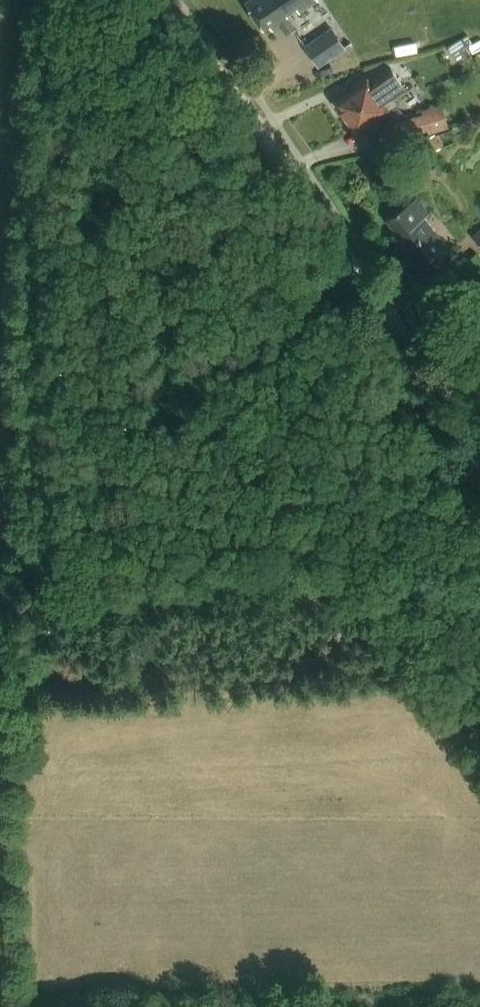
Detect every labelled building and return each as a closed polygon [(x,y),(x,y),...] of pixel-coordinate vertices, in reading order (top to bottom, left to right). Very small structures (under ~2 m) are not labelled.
[(245,3),(264,30),(270,26),(273,31),(280,26),(286,35),(297,28),(288,15),(297,8),(301,14),(319,2),(317,0),(250,0),(245,3)] [(305,45),(319,68),(347,50),(332,27),(305,45)] [(448,45),(456,61),(479,50),(479,40),(472,44),(468,35),(448,45)] [(355,89),(336,102),(357,132),(376,119),(378,122),(393,111),(401,122),(405,136),(428,129),(429,134),(450,127),(443,104),(422,110),(424,115),(409,120),(394,99),(406,91),(392,70),(372,84),(367,76),(353,86),(355,89)] [(431,148),(444,144),(440,133),(427,137),(431,148)] [(418,197),(388,220),(405,242),(396,249),(417,276),(450,250),(426,218),(431,214),(418,197)]
